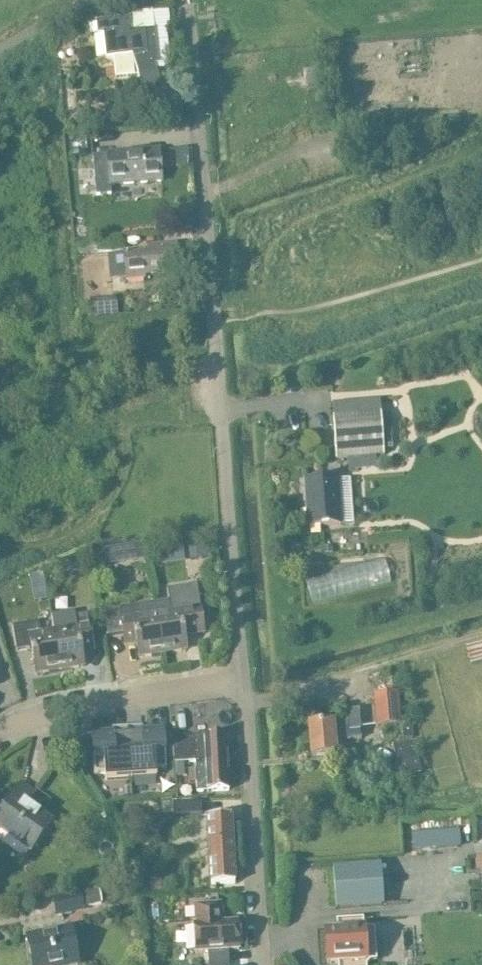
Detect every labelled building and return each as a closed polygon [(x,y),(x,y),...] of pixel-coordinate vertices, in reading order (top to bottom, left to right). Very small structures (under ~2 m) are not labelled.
[(105,59),(112,58),(114,80),(138,78),(144,100),(164,94),(152,55),(158,54),(156,33),(125,36),(123,23),(97,26),(98,39),(103,38),(105,59)] [(188,149),(175,150),(176,169),(189,168),(188,149)] [(163,183),(160,150),(92,156),(96,196),(111,195),(110,188),(163,183)] [(191,215),(178,216),(180,229),(192,228),(191,215)] [(181,274),(179,246),(148,249),(149,252),(124,254),(126,283),(143,282),(142,277),(181,274)] [(115,300),(89,302),(90,317),(116,315),(115,300)] [(383,456),(380,416),(332,420),(335,460),(383,456)] [(308,528),(340,526),(337,480),(305,482),(308,528)] [(207,544),(187,547),(189,560),(209,557),(207,544)] [(168,601),(153,603),(161,655),(186,651),(183,630),(182,627),(202,624),(195,586),(166,590),(168,601)] [(141,605),(104,611),(107,637),(134,633),(138,658),(161,655),(153,603),(141,605)] [(75,628),(53,632),(59,671),(83,667),(79,642),(91,640),(87,615),(73,617),(75,628)] [(36,623),(12,627),(16,652),(31,649),(35,675),(59,671),(53,632),(38,634),(36,623)] [(376,728),(400,725),(401,740),(411,740),(409,724),(400,725),(397,694),(373,696),(376,728)] [(361,740),(358,711),(344,712),(345,725),(332,726),(332,725),(308,727),(311,758),(335,756),(333,740),(347,739),(347,741),(361,740)] [(167,773),(164,734),(147,735),(147,738),(143,739),(143,729),(128,731),(132,783),(157,781),(157,773),(167,773)] [(132,783),(128,731),(112,732),(113,741),(109,741),(109,738),(92,740),(95,778),(105,777),(106,785),(132,783)] [(228,764),(226,736),(173,740),(176,765),(183,764),(193,764),(194,769),(205,768),(204,766),(228,764)] [(87,739),(70,740),(71,756),(88,755),(87,739)] [(392,748),(399,779),(419,774),(412,743),(392,748)] [(176,765),(177,777),(184,777),(183,764),(176,765)] [(231,790),(228,764),(204,766),(205,768),(194,769),(194,771),(189,772),(190,784),(195,783),(196,793),(231,790)] [(0,814),(0,832),(30,854),(52,825),(26,806),(33,795),(21,786),(0,814)] [(201,803),(160,805),(161,818),(201,816),(201,803)] [(230,818),(210,819),(205,819),(208,851),(232,849),(230,818)] [(459,830),(411,833),(412,851),(460,847),(459,830)] [(234,881),(232,849),(208,851),(210,883),(234,881)] [(335,910),(383,907),(381,867),(333,870),(335,910)] [(81,910),(102,905),(99,892),(78,897),(78,896),(52,901),(55,916),(81,911),(81,910)] [(221,924),(219,905),(193,907),(194,926),(192,926),(194,954),(238,951),(236,923),(221,924)] [(337,933),(325,933),(325,942),(323,942),(324,957),(326,957),(327,964),(337,964),(339,964),(367,964),(369,963),(376,962),(373,930),(367,931),(363,927),(362,921),(336,923),(337,933)] [(72,928),(24,938),(30,964),(79,964),(72,928)]
